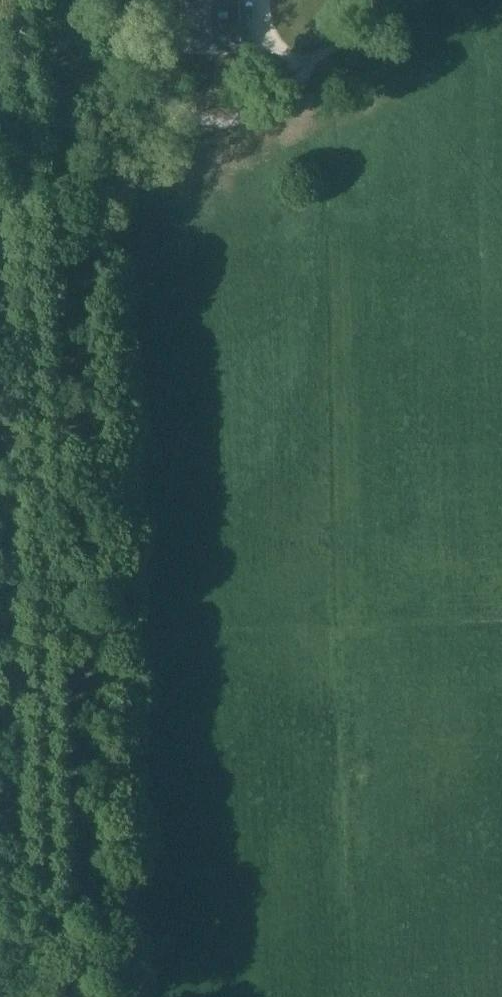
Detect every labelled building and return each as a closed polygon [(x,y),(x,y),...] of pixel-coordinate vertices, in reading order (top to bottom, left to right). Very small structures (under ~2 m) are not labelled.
[(235,0),(184,0),(185,17),(186,54),(240,52),(238,4),(235,4),(235,0)]
